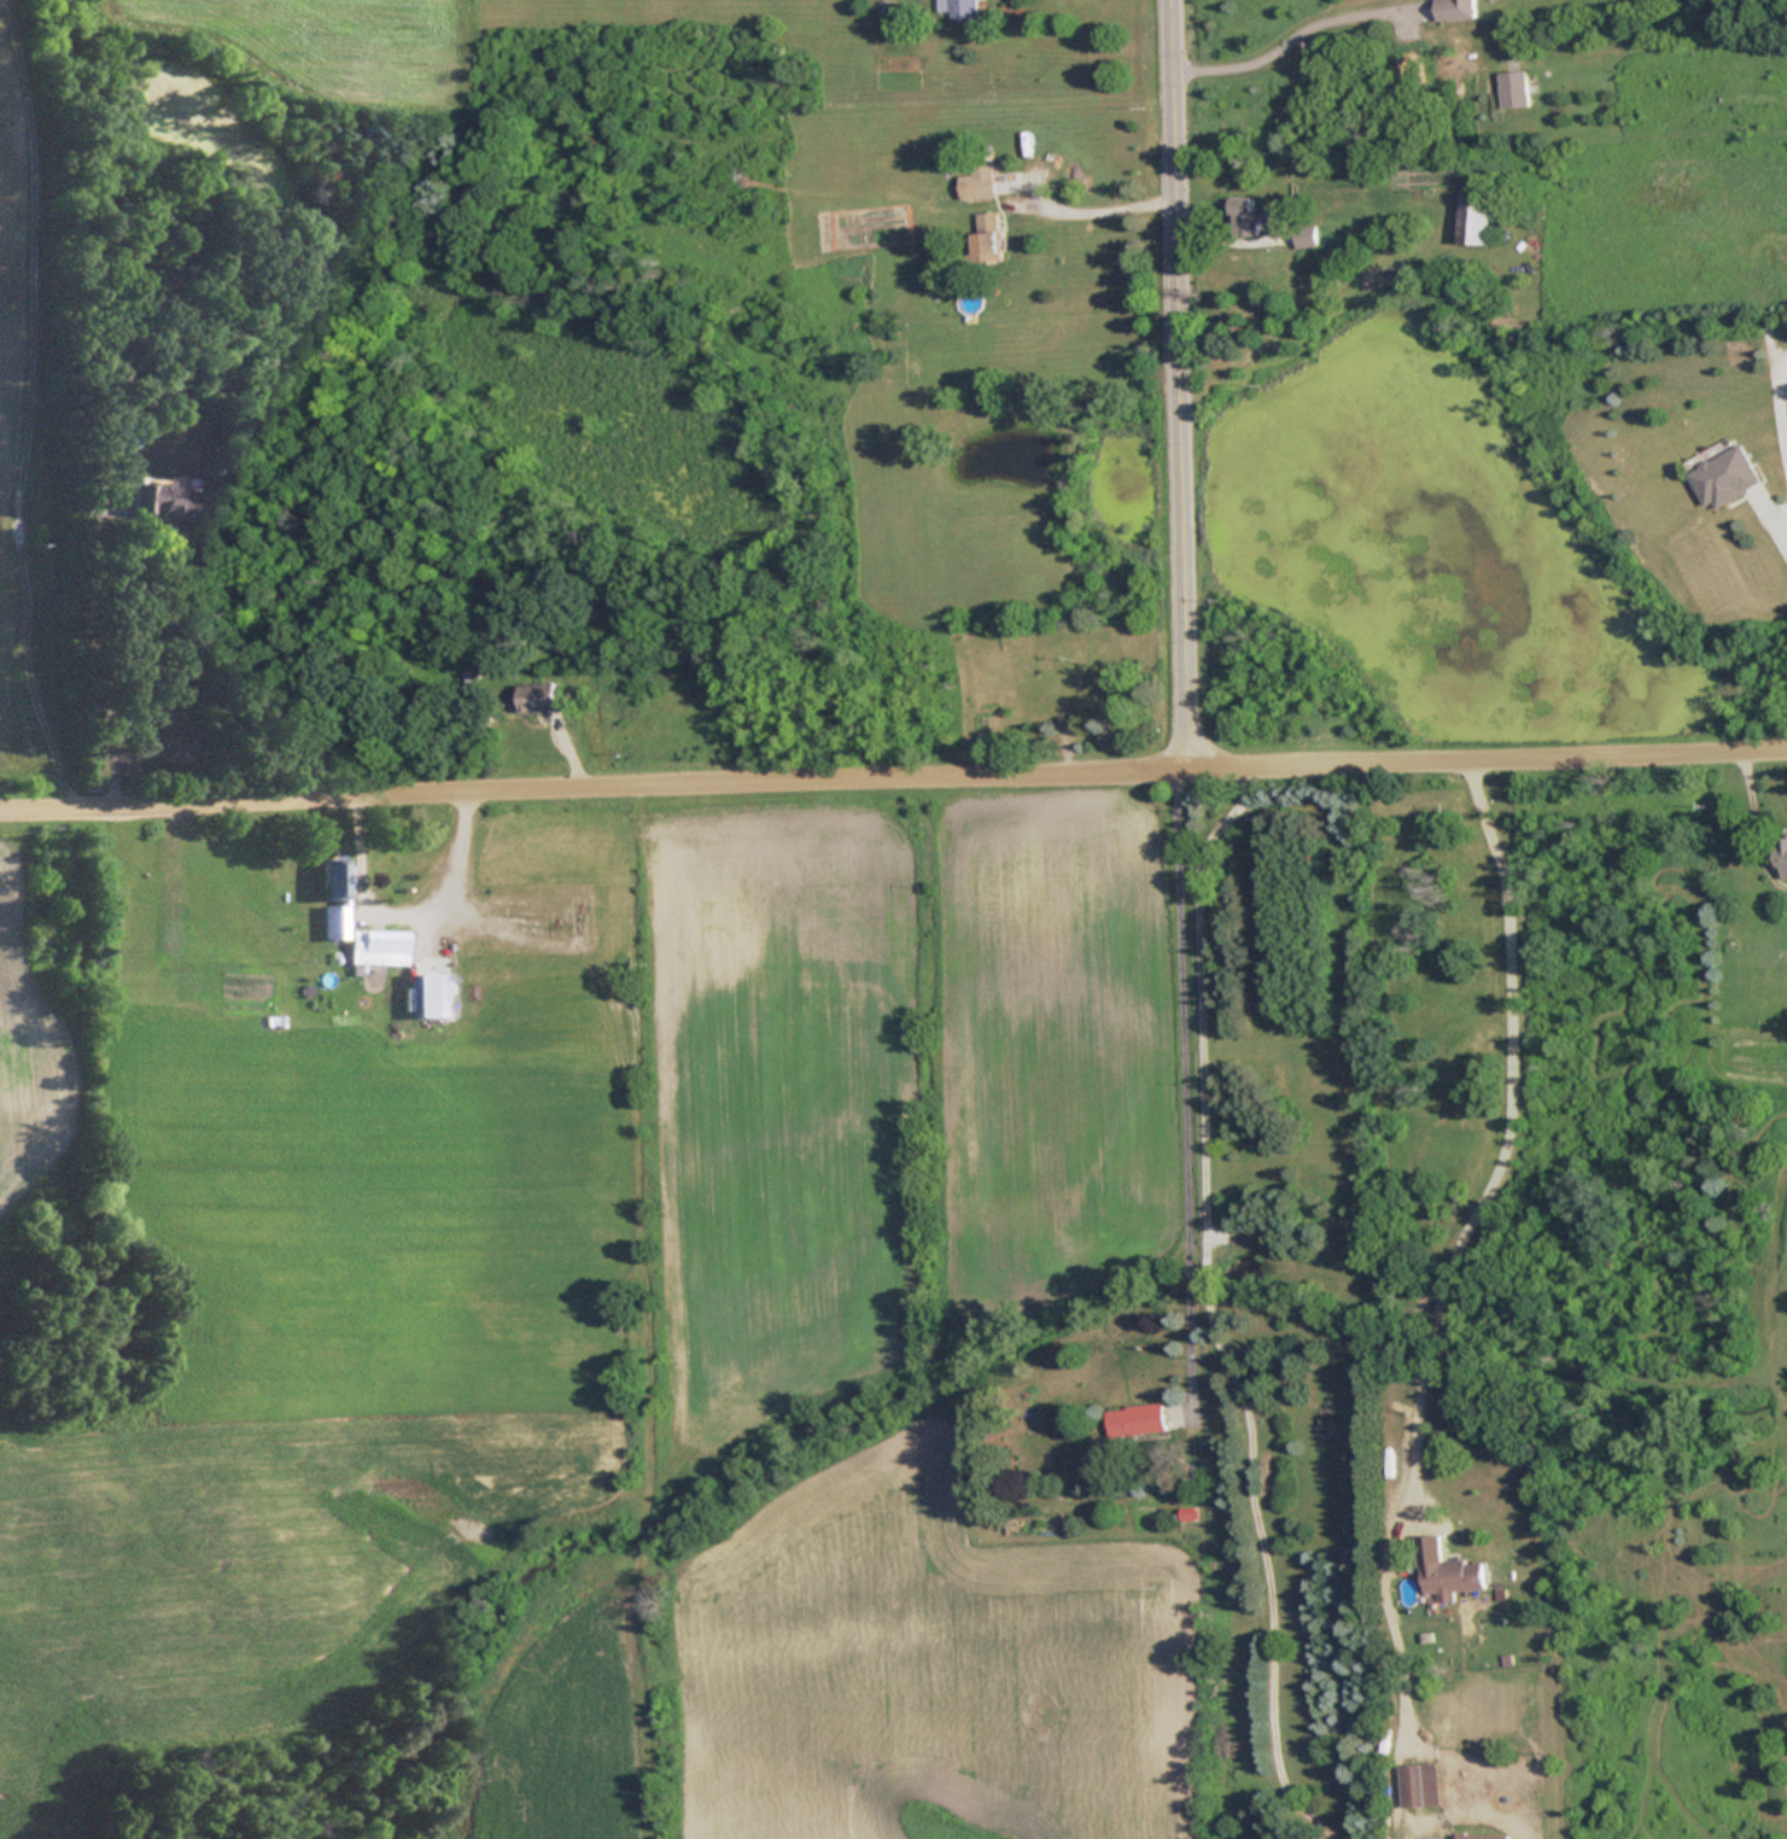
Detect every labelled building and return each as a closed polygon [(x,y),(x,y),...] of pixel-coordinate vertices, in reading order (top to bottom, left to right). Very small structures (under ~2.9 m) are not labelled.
[(974,0),(947,0),(947,21),(974,21),(974,0)] [(1472,18),(1471,0),(1432,0),(1433,20),(1472,18)] [(1526,107),(1524,71),(1497,73),(1498,108),(1526,107)] [(989,152),(967,152),(967,175),(956,175),(956,198),(989,198),(989,152)] [(1456,244),(1486,244),(1486,192),(1456,192),(1456,244)] [(1228,197),(1228,238),(1253,238),(1253,197),(1228,197)] [(970,261),(996,260),(994,213),(969,213),(970,261)] [(1313,248),(1313,226),(1292,226),(1292,248),(1313,248)] [(1687,472),(1706,512),(1760,485),(1741,445),(1687,472)] [(198,490),(134,484),(131,517),(195,523),(198,490)] [(557,710),(556,685),(514,686),(514,711),(557,710)] [(1774,836),(1774,878),(1786,878),(1786,836),(1774,836)] [(318,857),(318,939),(344,939),(344,857),(318,857)] [(169,954),(178,954),(177,917),(169,917),(169,954)] [(404,930),(347,930),(347,965),(404,965),(404,930)] [(409,971),(409,1016),(444,1016),(444,971),(409,971)] [(1165,1431),(1162,1403),(1104,1409),(1107,1437),(1165,1431)] [(1190,1509),(1179,1509),(1179,1519),(1190,1519),(1190,1509)] [(1419,1562),(1420,1593),(1436,1592),(1437,1602),(1452,1601),(1452,1590),(1483,1589),(1482,1559),(1419,1562)] [(1427,1764),(1399,1765),(1400,1807),(1428,1806),(1427,1764)]
